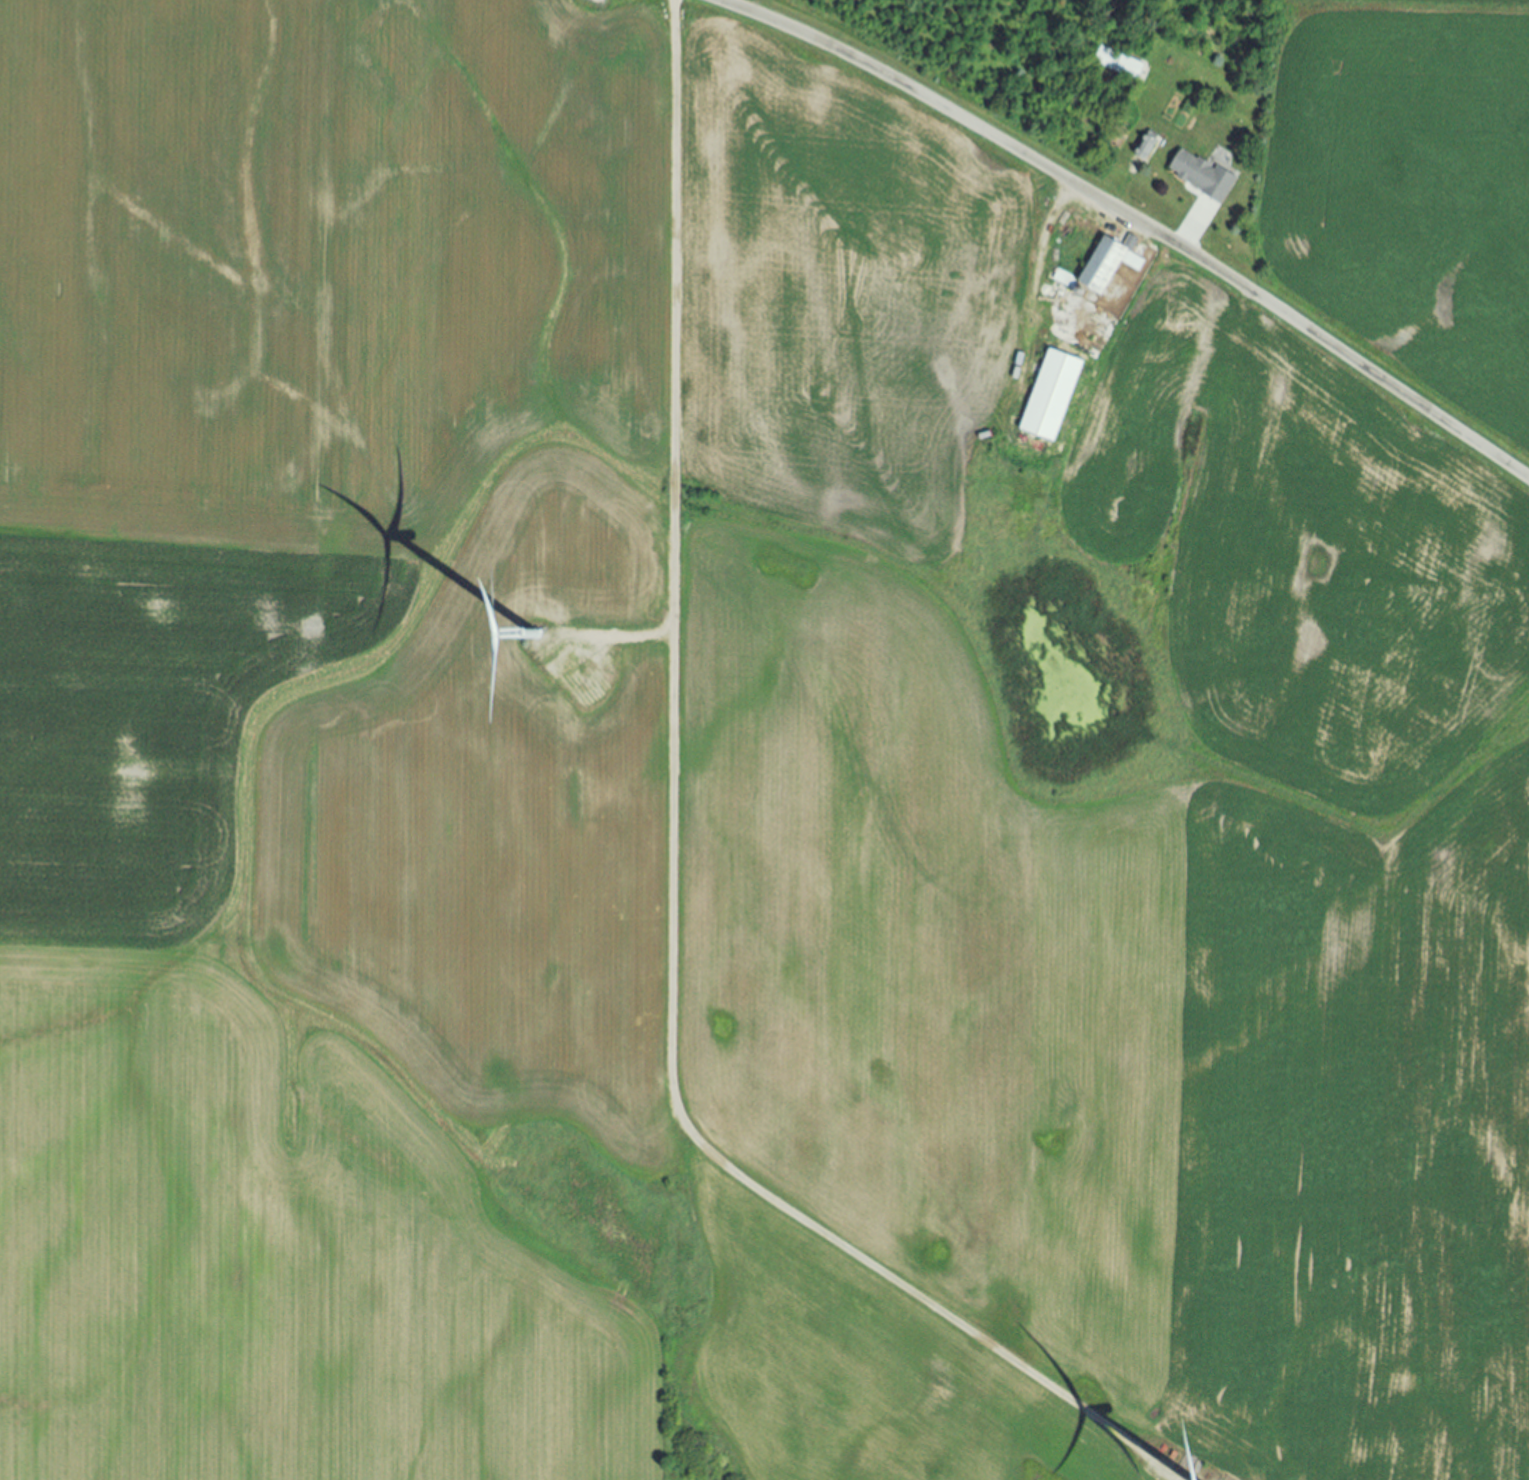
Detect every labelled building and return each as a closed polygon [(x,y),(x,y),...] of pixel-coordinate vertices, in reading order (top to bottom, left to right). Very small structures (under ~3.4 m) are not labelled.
[(1137,83),(1093,64),(1100,47),(1144,66),(1137,83)] [(1222,204),(1166,173),(1180,147),(1237,179),(1222,204)] [(1102,295),(1078,284),(1101,237),(1135,253),(1133,258),(1140,262),(1137,268),(1119,260),(1102,295)] [(1047,349),(1082,361),(1055,443),(1020,431),(1047,349)]
